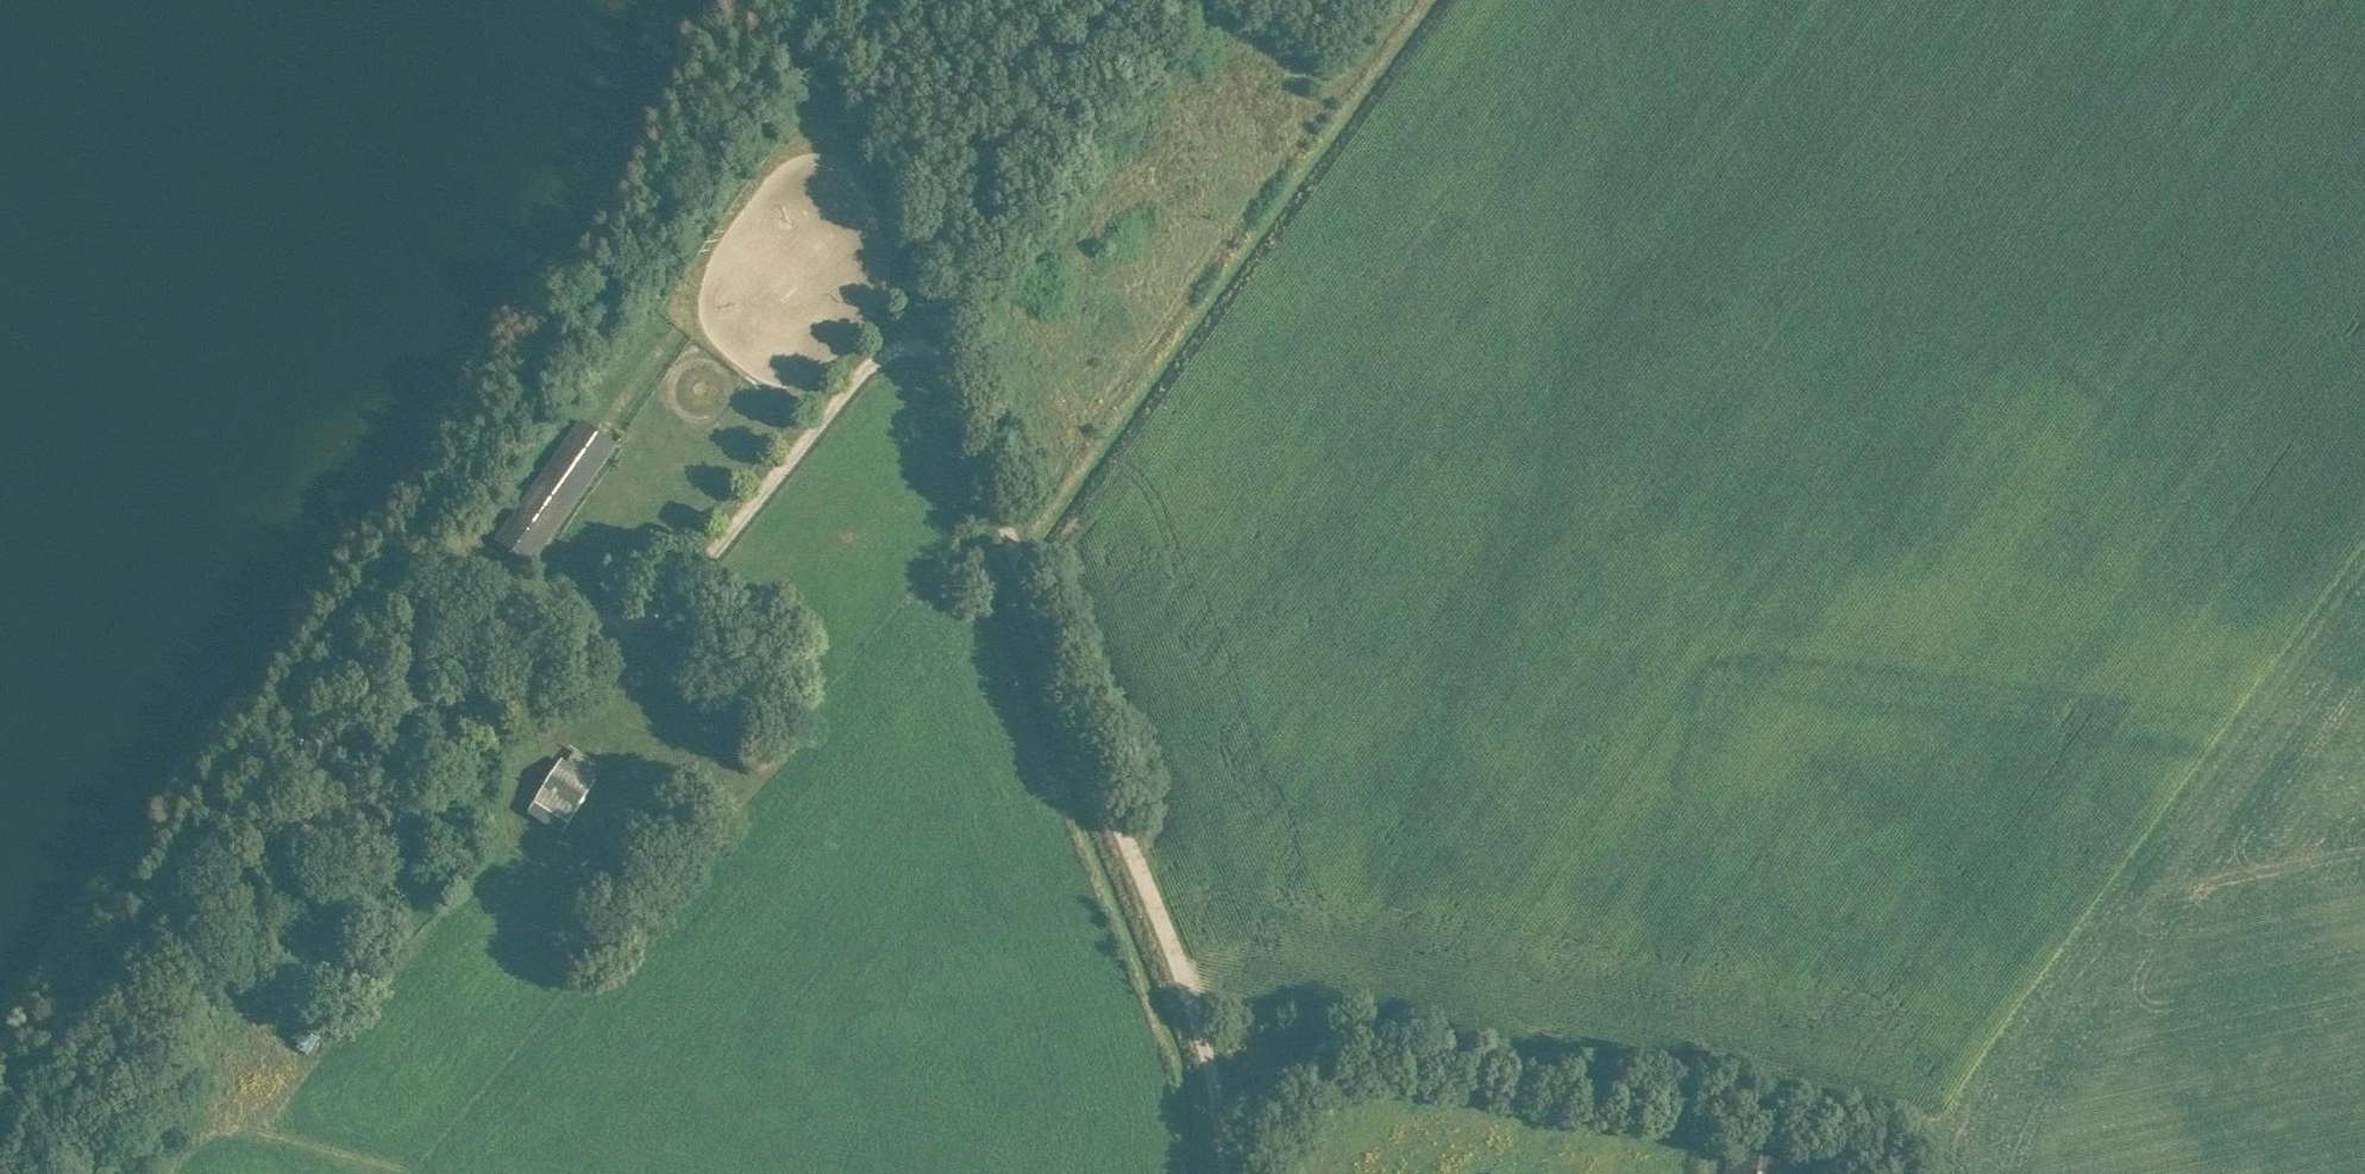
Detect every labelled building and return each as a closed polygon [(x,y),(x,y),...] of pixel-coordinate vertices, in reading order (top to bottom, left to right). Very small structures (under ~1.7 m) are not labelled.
[(581,421),(496,539),(532,565),(616,447),(581,421)] [(558,768),(545,789),(537,803),(569,823),(591,789),(558,768)] [(648,841),(619,821),(602,844),(619,855),(618,856),(631,865),(648,841)] [(1792,1165),(1731,1153),(1727,1173),(1790,1173),(1792,1165)]
